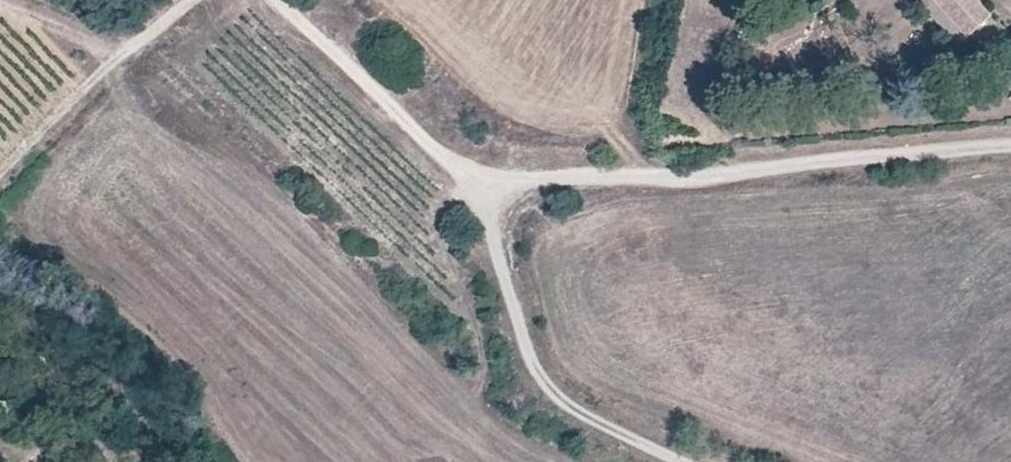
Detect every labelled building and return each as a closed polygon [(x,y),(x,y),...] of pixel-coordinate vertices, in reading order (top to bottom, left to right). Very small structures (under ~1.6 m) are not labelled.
[(975,0),(915,0),(957,46),(973,31),(990,15),(975,0)]
